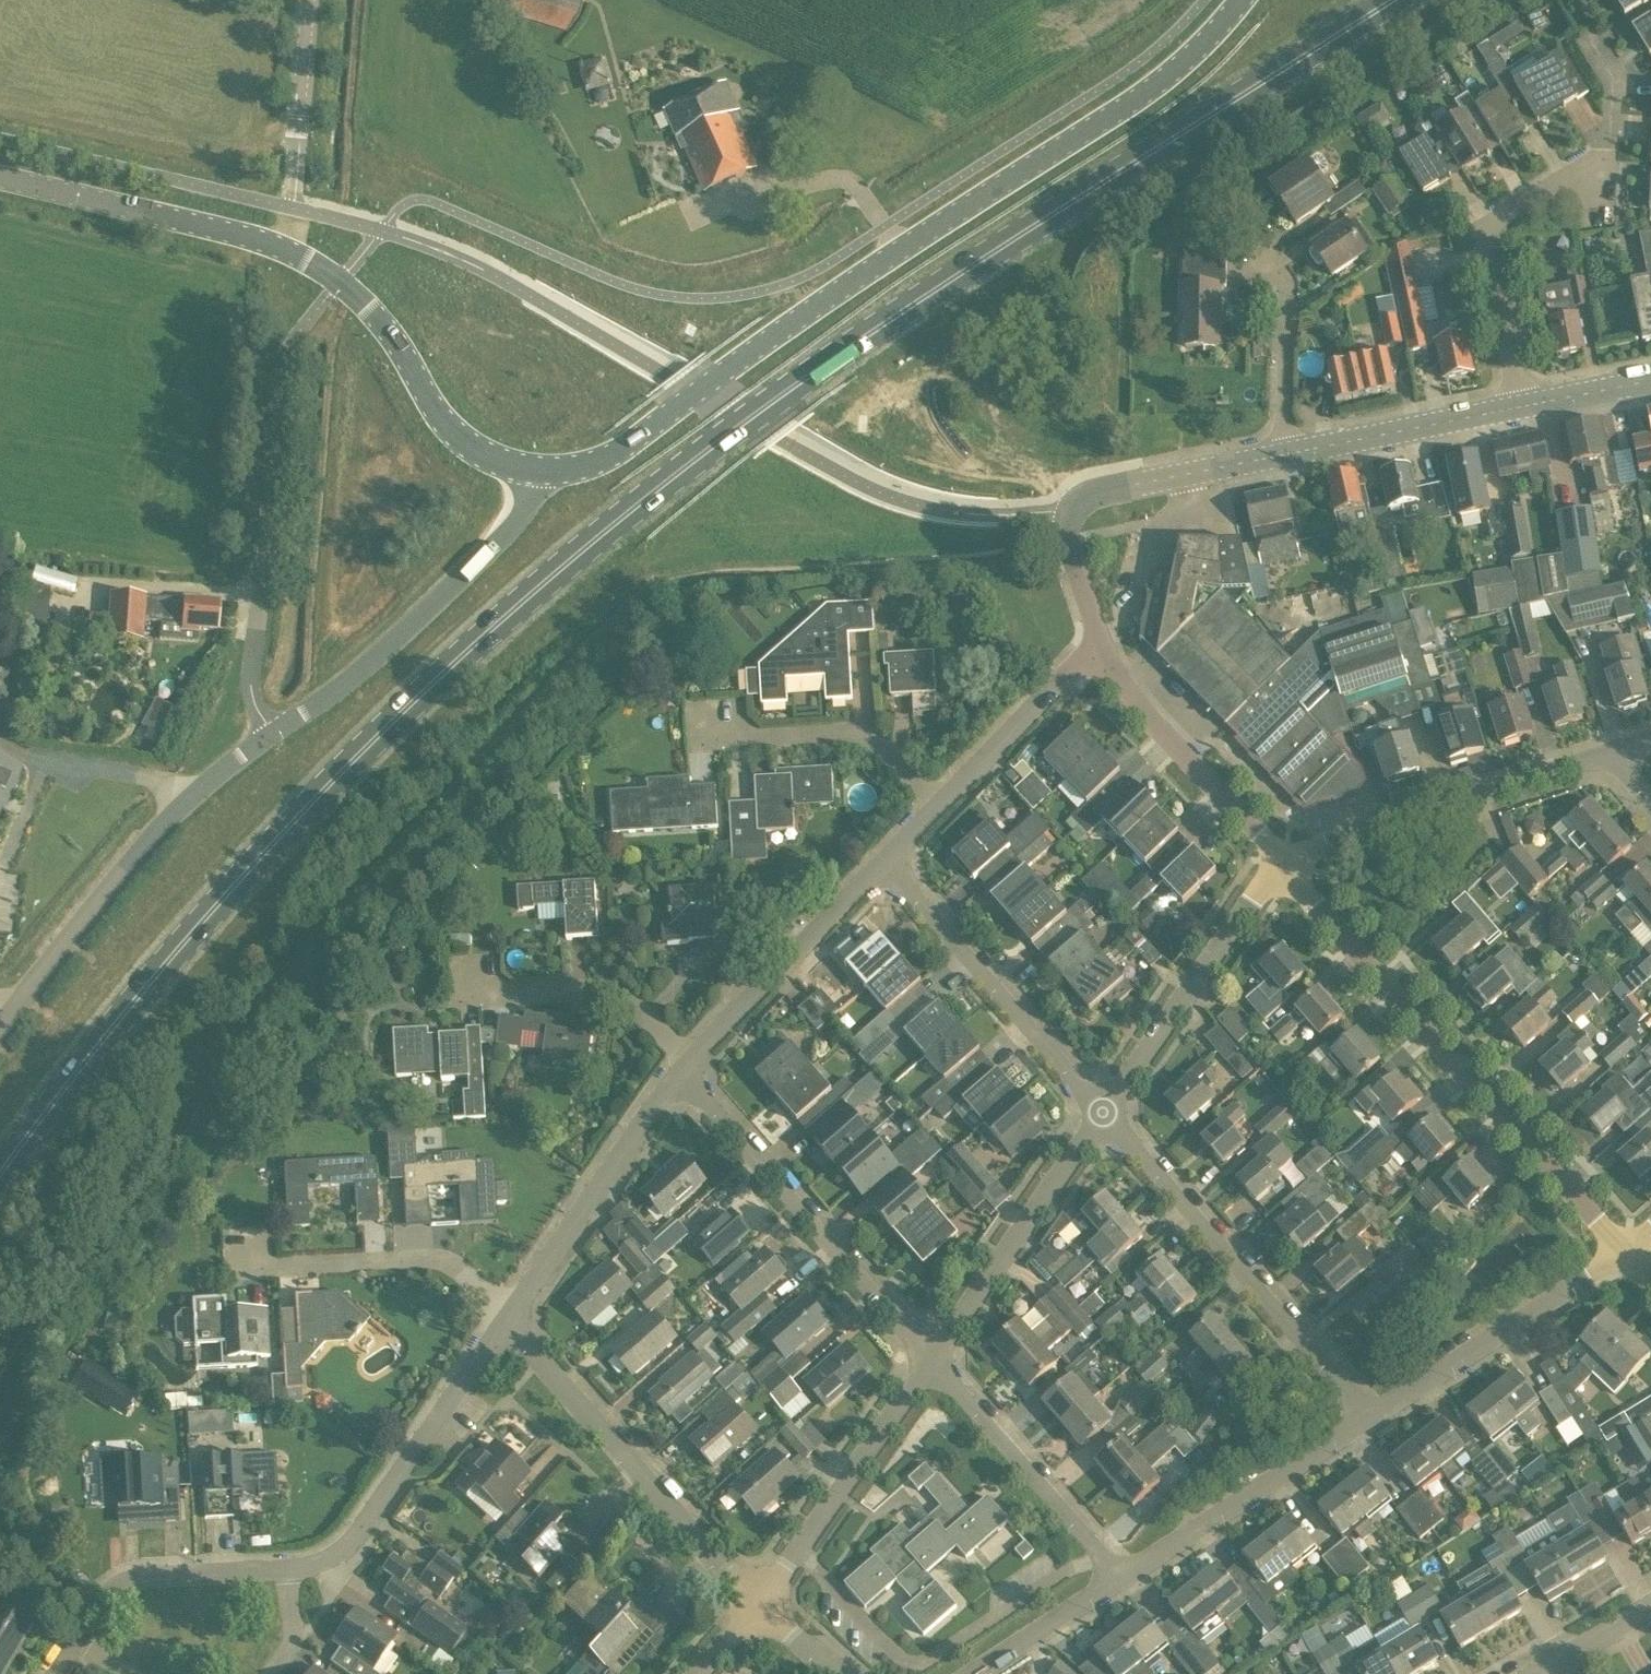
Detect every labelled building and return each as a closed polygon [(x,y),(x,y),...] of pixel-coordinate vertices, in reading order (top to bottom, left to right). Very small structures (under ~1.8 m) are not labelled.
[(580,16),(584,0),(499,0),(496,11),(567,32),(580,16)] [(1631,30),(1650,17),(1650,0),(1612,0),(1631,30)] [(1540,11),(1527,18),(1535,31),(1547,23),(1540,11)] [(1631,30),(1650,61),(1650,17),(1631,30)] [(1495,51),(1505,44),(1500,34),(1489,40),(1495,51)] [(1537,124),(1513,86),(1487,43),(1480,48),(1491,66),(1488,68),(1503,92),(1477,108),(1468,94),(1466,95),(1499,148),(1537,124)] [(1513,86),(1537,124),(1575,101),(1564,82),(1577,74),(1561,48),(1548,56),(1551,62),(1513,86)] [(605,58),(578,65),(586,93),(613,86),(605,58)] [(757,168),(741,131),(746,128),(740,114),(727,84),(665,111),(679,143),(683,141),(705,192),(713,188),(714,188),(747,172),(757,168)] [(1461,172),(1499,148),(1466,95),(1455,102),(1461,112),(1436,128),(1429,117),(1427,118),(1461,172)] [(1357,115),(1367,132),(1392,118),(1382,100),(1357,115)] [(1445,120),(1460,111),(1454,101),(1439,110),(1445,120)] [(1422,196),(1461,172),(1427,118),(1417,125),(1415,133),(1416,136),(1395,149),(1400,156),(1398,157),(1422,196)] [(1332,198),(1327,191),(1318,176),(1327,170),(1328,166),(1321,156),(1318,156),(1271,187),(1297,225),(1332,202),(1339,213),(1366,195),(1357,182),(1332,198)] [(1394,219),(1411,208),(1409,204),(1411,202),(1395,177),(1372,192),(1388,217),(1391,215),(1394,219)] [(1333,278),(1367,255),(1348,227),(1310,252),(1310,256),(1316,265),(1320,266),(1323,263),(1333,278)] [(1650,339),(1650,235),(1639,235),(1648,281),(1631,285),(1643,341),(1650,339)] [(1408,242),(1384,257),(1393,296),(1395,296),(1407,353),(1431,348),(1431,346),(1429,340),(1426,327),(1408,242)] [(1182,285),(1181,307),(1187,307),(1186,347),(1227,348),(1227,319),(1220,319),(1221,288),(1228,288),(1228,248),(1192,247),(1192,263),(1183,262),(1182,285)] [(1583,353),(1575,309),(1588,306),(1583,280),(1569,283),(1573,302),(1554,306),(1554,308),(1540,310),(1546,342),(1553,341),(1556,358),(1583,353)] [(1342,312),(1364,295),(1355,283),(1332,299),(1342,312)] [(1386,346),(1403,343),(1396,314),(1380,318),(1386,346)] [(1445,323),(1426,327),(1429,340),(1431,346),(1437,345),(1438,351),(1441,365),(1445,379),(1473,373),(1465,337),(1460,338),(1454,339),(1453,335),(1448,336),(1445,323)] [(1362,353),(1373,350),(1370,338),(1359,340),(1362,353)] [(1357,361),(1365,398),(1395,392),(1392,377),(1394,376),(1395,376),(1395,375),(1396,374),(1396,372),(1396,371),(1396,370),(1395,368),(1393,367),(1392,367),(1391,367),(1390,367),(1387,355),(1357,361)] [(1336,404),(1365,398),(1357,361),(1328,368),(1331,381),(1328,382),(1326,384),(1326,386),(1326,388),(1327,389),(1330,390),(1333,390),(1336,404)] [(1581,512),(1591,510),(1606,508),(1597,460),(1607,457),(1601,424),(1562,431),(1568,465),(1581,463),(1585,483),(1576,485),(1581,512)] [(1550,478),(1548,469),(1540,436),(1493,447),(1500,479),(1530,472),(1532,482),(1550,478)] [(1635,441),(1642,472),(1650,470),(1650,438),(1635,441)] [(1481,485),(1475,456),(1447,462),(1459,517),(1482,512),(1480,504),(1490,502),(1486,484),(1481,485)] [(1415,489),(1410,468),(1381,475),(1388,508),(1406,504),(1409,519),(1419,517),(1423,532),(1437,529),(1436,521),(1450,518),(1442,483),(1415,489)] [(1383,508),(1367,512),(1362,490),(1357,491),(1354,476),(1327,483),(1340,542),(1373,535),(1388,590),(1404,586),(1383,508)] [(1299,559),(1285,491),(1245,499),(1251,530),(1252,530),(1260,567),(1299,559)] [(1511,559),(1530,555),(1523,510),(1503,513),(1511,559)] [(1604,590),(1604,589),(1591,510),(1581,512),(1556,516),(1563,556),(1560,556),(1564,579),(1565,599),(1604,590)] [(1140,624),(1139,644),(1140,645),(1140,642),(1221,726),(1223,728),(1226,725),(1230,721),(1255,748),(1249,754),(1303,810),(1362,790),(1356,774),(1347,764),(1339,756),(1325,742),(1324,741),(1333,739),(1352,732),(1346,711),(1320,632),(1289,664),(1249,622),(1235,608),(1240,603),(1252,592),(1242,546),(1241,542),(1239,542),(1218,543),(1178,543),(1167,600),(1147,596),(1145,611),(1140,624)] [(1622,584),(1604,589),(1604,590),(1565,599),(1564,579),(1560,556),(1512,564),(1512,568),(1519,607),(1519,609),(1546,604),(1553,616),(1554,615),(1566,635),(1617,623),(1617,627),(1635,621),(1633,614),(1630,607),(1622,584)] [(1509,611),(1519,607),(1512,568),(1472,574),(1478,615),(1509,611)] [(46,634),(50,589),(25,587),(22,633),(46,634)] [(217,630),(219,602),(183,600),(144,597),(111,594),(108,638),(141,640),(142,621),(160,622),(159,640),(197,642),(198,633),(199,629),(217,630)] [(852,699),(848,634),(875,632),(873,603),(827,605),(758,665),(760,705),(787,703),(786,678),(824,676),(826,700),(852,699)] [(1533,620),(1553,616),(1546,604),(1519,609),(1519,607),(1509,611),(1518,640),(1516,640),(1519,651),(1522,659),(1526,658),(1540,654),(1533,620)] [(1389,632),(1391,631),(1384,611),(1319,631),(1320,632),(1346,711),(1408,691),(1389,632)] [(1391,631),(1389,632),(1409,692),(1411,691),(1432,684),(1422,655),(1412,624),(1391,631)] [(1635,709),(1636,706),(1635,703),(1644,700),(1637,673),(1641,672),(1631,640),(1601,648),(1609,675),(1606,675),(1616,709),(1619,708),(1619,711),(1622,712),(1635,709)] [(1534,684),(1526,658),(1522,659),(1519,651),(1503,655),(1513,690),(1534,684)] [(1422,655),(1432,684),(1442,681),(1432,652),(1422,655)] [(891,697),(935,695),(933,656),(889,658),(891,697)] [(6,712),(8,658),(0,658),(0,712),(6,712)] [(1554,728),(1580,720),(1574,702),(1581,700),(1569,664),(1553,670),(1555,675),(1542,680),(1546,692),(1543,693),(1554,728)] [(1451,768),(1467,762),(1465,757),(1480,752),(1471,722),(1481,719),(1471,691),(1443,700),(1449,721),(1436,725),(1448,763),(1449,763),(1451,768)] [(1505,708),(1499,691),(1486,695),(1491,712),(1489,713),(1499,746),(1531,736),(1521,702),(1505,708)] [(159,732),(171,709),(160,703),(147,728),(141,726),(130,752),(152,756),(161,733),(159,732)] [(1407,738),(1401,721),(1366,731),(1371,749),(1374,748),(1385,782),(1418,772),(1407,738)] [(1063,781),(1097,749),(1093,752),(1073,731),(1076,728),(1075,727),(1042,758),(1063,781)] [(1078,825),(1114,791),(1107,783),(1119,772),(1118,771),(1114,775),(1094,753),(1097,750),(1097,749),(1063,781),(1084,803),(1070,816),(1078,825)] [(1033,810),(1052,794),(1032,772),(1022,761),(1014,769),(1025,780),(1014,789),(1033,810)] [(767,861),(766,832),(794,830),(793,805),(834,803),(832,767),(776,770),(776,776),(754,777),(756,802),(729,804),(733,863),(767,861)] [(17,777),(0,769),(0,808),(4,798),(8,799),(17,777)] [(648,789),(610,792),(613,833),(652,831),(651,818),(691,815),(692,829),(718,827),(716,785),(691,786),(690,777),(648,780),(648,789)] [(1122,842),(1156,810),(1135,787),(1122,799),(1114,791),(1078,825),(1088,835),(1102,821),(1122,842)] [(1568,863),(1612,825),(1592,803),(1568,824),(1576,834),(1568,840),(1571,843),(1560,854),(1568,863)] [(1133,891),(1173,852),(1166,845),(1178,834),(1177,833),(1174,836),(1153,814),(1156,810),(1122,842),(1147,868),(1129,886),(1133,890),(1133,891)] [(994,878),(1016,858),(986,824),(951,856),(952,856),(955,853),(975,875),(971,878),(972,879),(985,867),(994,878)] [(1612,825),(1568,863),(1576,873),(1588,862),(1590,865),(1598,858),(1608,870),(1632,848),(1612,825)] [(1009,922),(1013,919),(1045,892),(1025,869),(1053,845),(1044,835),(1016,858),(994,878),(1002,887),(989,899),(993,896),(1012,918),(1009,922)] [(1528,898),(1529,897),(1549,880),(1520,846),(1499,865),(1528,898)] [(1133,891),(1133,890),(1119,903),(1129,913),(1161,882),(1181,903),(1215,872),(1214,871),(1211,874),(1190,853),(1193,850),(1181,861),(1173,852),(1133,891)] [(1102,863),(1091,873),(1103,886),(1105,888),(1116,878),(1102,863)] [(1536,906),(1529,897),(1528,898),(1499,865),(1481,881),(1500,902),(1509,894),(1526,914),(1526,915),(1536,906)] [(1650,902),(1650,871),(1647,866),(1623,887),(1634,900),(1615,917),(1624,926),(1650,902)] [(1588,901),(1608,883),(1600,873),(1570,898),(1578,909),(1588,901)] [(599,937),(595,882),(518,887),(519,910),(533,909),(533,907),(565,905),(567,939),(599,937)] [(1608,883),(1588,901),(1597,911),(1617,894),(1608,883)] [(1103,886),(1093,895),(1099,902),(1110,893),(1105,888),(1103,886)] [(667,944),(700,942),(700,940),(716,939),(714,888),(671,890),(672,925),(666,926),(667,944)] [(1051,944),(1090,910),(1081,900),(1065,914),(1045,892),(1013,919),(1033,941),(1029,945),(1030,945),(1042,934),(1051,944)] [(1650,957),(1650,902),(1624,926),(1650,957)] [(1526,915),(1526,914),(1509,929),(1522,943),(1549,920),(1536,906),(1526,915)] [(1146,931),(1160,919),(1149,907),(1135,919),(1146,931)] [(1067,989),(1103,958),(1082,934),(1093,925),(1085,915),(1090,911),(1090,910),(1051,944),(1060,953),(1047,965),(1048,966),(1051,962),(1071,985),(1066,988),(1067,989)] [(1495,928),(1485,915),(1471,928),(1463,919),(1432,946),(1451,968),(1482,941),(1482,940),(1495,928)] [(1134,930),(1125,938),(1134,949),(1143,941),(1134,930)] [(866,990),(896,964),(900,960),(899,959),(895,963),(876,941),(880,938),(879,937),(845,966),(866,990)] [(1151,968),(1162,958),(1146,940),(1135,950),(1151,968)] [(1303,975),(1282,950),(1267,962),(1263,958),(1250,968),(1264,985),(1246,1000),(1264,1021),(1288,1000),(1282,993),(1303,975)] [(1528,971),(1513,955),(1498,969),(1492,962),(1467,984),(1472,989),(1467,993),(1482,1012),(1487,1007),(1488,1008),(1513,986),(1512,985),(1528,971)] [(1103,958),(1067,989),(1087,1013),(1100,1001),(1109,1011),(1132,992),(1103,958)] [(1612,992),(1639,1022),(1645,1017),(1629,997),(1650,977),(1650,958),(1612,992)] [(886,1033),(917,1005),(907,995),(920,984),(919,983),(916,986),(896,964),(866,990),(885,1012),(875,1020),(886,1033)] [(1583,1016),(1583,1017),(1612,991),(1596,974),(1582,987),(1586,991),(1561,1013),(1572,1025),(1572,1026),(1583,1016)] [(1541,1015),(1559,1000),(1540,978),(1525,991),(1532,1000),(1530,1002),(1529,1001),(1503,1024),(1524,1048),(1550,1025),(1541,1015)] [(808,1000),(827,1022),(840,1012),(857,997),(846,984),(829,999),(821,989),(808,1000)] [(1318,1037),(1341,1018),(1318,990),(1269,1032),(1280,1044),(1298,1029),(1296,1027),(1304,1020),(1318,1037)] [(817,1031),(827,1022),(808,1000),(798,1009),(817,1031)] [(925,1058),(955,1031),(959,1028),(958,1027),(954,1030),(935,1009),(939,1005),(939,1004),(926,1016),(917,1005),(886,1033),(895,1043),(904,1034),(925,1058)] [(1237,1043),(1251,1032),(1230,1008),(1217,1019),(1237,1043)] [(569,1034),(570,1021),(526,1015),(525,1021),(500,1018),(497,1046),(521,1049),(523,1035),(545,1038),(542,1061),(588,1067),(592,1037),(569,1034)] [(1599,1035),(1583,1017),(1583,1016),(1572,1026),(1572,1025),(1556,1039),(1562,1045),(1538,1067),(1546,1076),(1543,1078),(1543,1082),(1551,1091),(1555,1091),(1558,1089),(1559,1090),(1585,1067),(1576,1057),(1590,1045),(1589,1044),(1599,1035)] [(1611,1069),(1636,1047),(1636,1046),(1647,1035),(1630,1016),(1617,1028),(1623,1034),(1599,1056),(1611,1069)] [(1260,1040),(1269,1032),(1262,1025),(1253,1033),(1260,1040)] [(1225,1061),(1238,1049),(1218,1026),(1205,1037),(1225,1061)] [(866,1028),(852,1042),(862,1053),(868,1048),(877,1040),(866,1028)] [(427,1037),(427,1030),(392,1032),(395,1078),(440,1075),(441,1082),(469,1081),(470,1092),(464,1092),(466,1119),(485,1118),(481,1040),(467,1041),(466,1035),(427,1037)] [(936,1109),(976,1073),(967,1063),(980,1052),(979,1051),(975,1054),(955,1031),(925,1058),(944,1079),(921,1099),(931,1110),(935,1107),(936,1109)] [(1357,1080),(1380,1059),(1356,1033),(1333,1053),(1319,1066),(1331,1078),(1344,1066),(1357,1080)] [(776,1099),(811,1069),(781,1034),(760,1054),(768,1064),(756,1075),(757,1076),(761,1073),(780,1095),(776,1098),(776,1099)] [(867,1064),(876,1056),(868,1048),(862,1053),(860,1055),(867,1064)] [(1626,1070),(1634,1080),(1650,1067),(1642,1057),(1626,1070)] [(1185,1124),(1210,1103),(1201,1093),(1216,1081),(1201,1064),(1174,1087),(1177,1091),(1165,1101),(1185,1124)] [(819,1121),(840,1102),(811,1069),(776,1099),(777,1099),(780,1096),(799,1119),(796,1122),(797,1123),(810,1111),(819,1121)] [(984,1125),(1018,1095),(1017,1095),(1014,1098),(995,1076),(998,1073),(997,1072),(984,1084),(976,1073),(936,1109),(944,1118),(963,1101),(983,1125),(984,1125)] [(1600,1136),(1624,1114),(1613,1102),(1629,1088),(1617,1074),(1600,1089),(1605,1094),(1581,1115),(1600,1136)] [(1403,1086),(1395,1076),(1384,1086),(1380,1082),(1357,1103),(1367,1115),(1378,1105),(1393,1122),(1421,1098),(1407,1082),(1403,1086)] [(1639,1100),(1649,1111),(1650,1109),(1650,1089),(1639,1100)] [(984,1125),(983,1125),(976,1131),(997,1155),(1004,1148),(1013,1158),(1042,1133),(1033,1123),(1038,1119),(1018,1095),(984,1125)] [(1266,1141),(1270,1137),(1269,1137),(1297,1113),(1286,1101),(1255,1128),(1265,1140),(1266,1141)] [(836,1166),(839,1163),(870,1136),(840,1102),(819,1121),(828,1132),(815,1142),(836,1166)] [(1222,1166),(1244,1146),(1230,1129),(1244,1117),(1234,1106),(1219,1118),(1222,1122),(1200,1141),(1222,1166)] [(1633,1125),(1625,1132),(1636,1144),(1619,1158),(1620,1159),(1623,1157),(1640,1177),(1637,1179),(1638,1180),(1650,1169),(1650,1109),(1633,1125)] [(1449,1130),(1438,1117),(1433,1121),(1431,1119),(1412,1136),(1402,1124),(1369,1152),(1379,1164),(1397,1149),(1417,1173),(1429,1163),(1430,1164),(1453,1144),(1444,1134),(1449,1130)] [(413,1125),(387,1126),(389,1158),(415,1156),(413,1125)] [(899,1170),(898,1169),(870,1136),(839,1163),(858,1185),(855,1188),(856,1189),(869,1178),(878,1188),(899,1170)] [(1266,1141),(1265,1140),(1252,1152),(1259,1160),(1236,1181),(1255,1202),(1280,1181),(1274,1174),(1290,1161),(1270,1137),(1266,1141)] [(893,1233),(928,1203),(908,1180),(933,1158),(927,1151),(936,1143),(932,1139),(898,1169),(899,1170),(878,1188),(886,1198),(872,1209),(873,1210),(877,1208),(896,1230),(893,1233)] [(948,1156),(962,1144),(962,1143),(958,1147),(953,1140),(944,1148),(949,1154),(948,1156)] [(980,1196),(981,1195),(995,1182),(962,1144),(948,1156),(962,1173),(961,1174),(980,1196)] [(1308,1180),(1316,1173),(1331,1160),(1319,1146),(1296,1166),(1308,1180)] [(413,1167),(402,1168),(402,1180),(403,1192),(425,1191),(424,1186),(451,1185),(451,1186),(458,1186),(458,1184),(475,1183),(477,1222),(477,1225),(497,1224),(494,1163),(474,1164),(474,1152),(441,1154),(441,1158),(442,1165),(430,1166),(427,1160),(415,1166),(413,1167)] [(705,1183),(682,1155),(665,1171),(668,1174),(659,1182),(658,1181),(643,1194),(664,1219),(705,1183)] [(377,1199),(375,1164),(371,1160),(287,1164),(283,1168),(285,1226),(285,1227),(286,1228),(287,1229),(288,1229),(289,1229),(307,1229),(305,1184),(313,1184),(313,1185),(319,1185),(319,1183),(354,1182),(354,1200),(377,1199)] [(1468,1210),(1493,1187),(1469,1161),(1438,1188),(1430,1179),(1412,1194),(1430,1214),(1453,1193),(1468,1210)] [(1316,1173),(1308,1180),(1294,1193),(1308,1209),(1294,1220),(1289,1214),(1275,1226),(1298,1252),(1324,1230),(1323,1227),(1335,1217),(1323,1204),(1335,1194),(1316,1173)] [(995,1211),(981,1195),(980,1196),(961,1174),(950,1183),(974,1210),(976,1209),(981,1215),(986,1210),(991,1216),(995,1211)] [(1049,1254),(1040,1261),(1054,1278),(1078,1256),(1078,1255),(1122,1216),(1104,1195),(1073,1223),(1063,1211),(1040,1244),(1049,1254)] [(1391,1225),(1371,1202),(1351,1218),(1338,1229),(1338,1230),(1336,1231),(1347,1244),(1316,1271),(1317,1271),(1313,1275),(1320,1284),(1324,1280),(1336,1294),(1361,1274),(1375,1261),(1366,1250),(1368,1248),(1358,1236),(1371,1225),(1379,1235),(1391,1225)] [(928,1203),(893,1233),(894,1233),(897,1231),(917,1252),(913,1255),(914,1256),(927,1244),(936,1256),(958,1237),(928,1203)] [(748,1232),(730,1211),(719,1222),(715,1219),(691,1241),(712,1264),(748,1232)] [(1078,1255),(1078,1256),(1086,1264),(1107,1246),(1118,1258),(1142,1238),(1122,1216),(1078,1255)] [(656,1241),(678,1222),(674,1218),(652,1236),(636,1218),(624,1229),(633,1239),(632,1240),(643,1253),(656,1241)] [(656,1241),(666,1253),(688,1234),(678,1222),(656,1241)] [(643,1253),(632,1240),(619,1251),(641,1275),(653,1265),(643,1253)] [(1385,1297),(1381,1292),(1421,1257),(1408,1242),(1368,1278),(1376,1286),(1348,1310),(1371,1336),(1399,1312),(1398,1310),(1415,1296),(1403,1282),(1385,1297)] [(705,1324),(721,1343),(722,1342),(729,1350),(776,1309),(761,1292),(784,1273),(783,1272),(785,1267),(778,1259),(774,1261),(764,1250),(722,1287),(743,1311),(723,1330),(713,1318),(705,1324)] [(1132,1319),(1177,1279),(1158,1257),(1135,1277),(1146,1290),(1123,1309),(1132,1319)] [(1466,1257),(1450,1278),(1458,1285),(1475,1264),(1466,1257)] [(588,1325),(630,1288),(607,1261),(588,1278),(590,1280),(566,1300),(588,1325)] [(641,1275),(636,1279),(646,1290),(663,1276),(653,1265),(641,1275)] [(650,1313),(676,1290),(663,1275),(663,1276),(646,1290),(637,1298),(650,1313)] [(1177,1279),(1132,1319),(1139,1327),(1162,1307),(1173,1320),(1196,1300),(1177,1279)] [(1005,1372),(1078,1307),(1060,1285),(1034,1309),(1045,1321),(1030,1335),(1019,1322),(991,1347),(999,1355),(994,1359),(1005,1372)] [(1095,1293),(1080,1306),(1090,1318),(1106,1305),(1095,1293)] [(297,1346),(282,1347),(285,1392),(304,1391),(302,1356),(316,1355),(326,1343),(337,1330),(351,1342),(371,1318),(349,1300),(342,1294),(294,1296),(297,1346)] [(816,1337),(824,1329),(825,1324),(828,1322),(806,1297),(764,1333),(778,1350),(786,1358),(811,1336),(816,1337)] [(225,1313),(224,1302),(191,1303),(192,1310),(181,1311),(174,1319),(175,1338),(183,1345),(194,1344),(194,1347),(215,1346),(216,1363),(268,1360),(266,1311),(225,1313)] [(1078,1307),(1005,1372),(1016,1385),(1021,1381),(1029,1389),(1057,1364),(1046,1352),(1072,1329),(1079,1337),(1094,1324),(1078,1307)] [(1111,1338),(1119,1331),(1118,1329),(1127,1321),(1114,1307),(1095,1324),(1107,1338),(1109,1336),(1111,1338)] [(633,1376),(676,1338),(655,1314),(633,1334),(634,1335),(614,1354),(633,1376)] [(1603,1314),(1577,1343),(1588,1354),(1580,1363),(1592,1375),(1602,1364),(1626,1336),(1603,1314)] [(1189,1378),(1231,1341),(1211,1318),(1189,1338),(1198,1349),(1178,1366),(1189,1378)] [(716,1347),(721,1343),(705,1324),(687,1340),(699,1353),(712,1342),(716,1347)] [(1119,1331),(1111,1338),(1127,1356),(1135,1349),(1119,1331)] [(1602,1364),(1592,1375),(1614,1395),(1624,1384),(1649,1357),(1626,1336),(1602,1364)] [(1231,1341),(1189,1378),(1199,1390),(1219,1372),(1228,1383),(1251,1363),(1250,1363),(1252,1361),(1253,1358),(1245,1349),(1242,1349),(1240,1351),(1231,1341)] [(827,1408),(849,1389),(848,1386),(867,1369),(846,1345),(804,1381),(827,1408)] [(778,1350),(751,1374),(760,1384),(771,1398),(791,1381),(811,1364),(801,1353),(799,1355),(781,1370),(779,1368),(777,1365),(786,1358),(778,1350)] [(1148,1385),(1169,1366),(1157,1352),(1136,1371),(1148,1385)] [(668,1416),(713,1377),(692,1353),(672,1371),(674,1373),(649,1394),(668,1416)] [(736,1401),(756,1382),(736,1361),(716,1379),(736,1401)] [(85,1365),(73,1384),(97,1399),(109,1380),(85,1365)] [(1489,1393),(1513,1422),(1514,1422),(1526,1437),(1540,1426),(1530,1414),(1539,1406),(1513,1374),(1489,1393)] [(1552,1387),(1572,1418),(1584,1436),(1587,1441),(1591,1448),(1604,1440),(1574,1394),(1584,1384),(1573,1374),(1564,1379),(1552,1387)] [(271,1377),(272,1405),(285,1404),(283,1376),(271,1377)] [(1062,1427),(1091,1401),(1072,1380),(1043,1405),(1062,1427)] [(791,1381),(771,1398),(782,1411),(802,1394),(796,1387),(791,1381)] [(1132,1418),(1156,1397),(1143,1381),(1119,1402),(1131,1417),(1132,1418)] [(1552,1387),(1539,1395),(1559,1426),(1572,1418),(1552,1387)] [(1488,1442),(1513,1422),(1489,1393),(1465,1413),(1488,1442)] [(1648,1417),(1650,1415),(1650,1397),(1624,1414),(1625,1415),(1618,1419),(1625,1431),(1634,1426),(1648,1417)] [(1091,1401),(1062,1427),(1081,1448),(1110,1423),(1091,1401)] [(733,1450),(755,1430),(732,1403),(689,1441),(711,1465),(731,1448),(733,1450)] [(187,1412),(188,1434),(233,1432),(233,1410),(187,1412)] [(1203,1443),(1219,1419),(1205,1410),(1189,1433),(1203,1443)] [(1114,1486),(1181,1426),(1173,1417),(1133,1452),(1121,1439),(1094,1463),(1114,1486)] [(1648,1417),(1634,1426),(1643,1442),(1642,1443),(1650,1457),(1650,1423),(1648,1417)] [(805,1460),(816,1450),(791,1422),(779,1432),(805,1460)] [(1414,1442),(1438,1472),(1440,1470),(1451,1484),(1464,1472),(1453,1459),(1462,1452),(1438,1422),(1414,1442)] [(1181,1426),(1114,1486),(1133,1507),(1160,1483),(1149,1471),(1175,1447),(1184,1458),(1198,1446),(1181,1426)] [(1414,1491),(1438,1472),(1414,1442),(1390,1461),(1414,1491)] [(1481,1453),(1505,1483),(1518,1472),(1494,1442),(1481,1453)] [(1642,1443),(1635,1447),(1650,1474),(1650,1457),(1642,1443)] [(518,1478),(507,1468),(511,1463),(490,1445),(453,1488),(474,1506),(482,1496),(496,1508),(525,1475),(523,1473),(518,1478)] [(765,1515),(777,1504),(777,1500),(776,1498),(777,1497),(775,1494),(795,1475),(774,1451),(731,1488),(756,1515),(758,1513),(760,1515),(765,1515)] [(277,1495),(275,1453),(200,1457),(203,1492),(204,1518),(232,1516),(231,1490),(232,1490),(233,1497),(242,1496),(241,1490),(240,1490),(240,1479),(257,1479),(258,1496),(277,1495)] [(1495,1491),(1505,1483),(1481,1453),(1470,1462),(1495,1491)] [(1189,1458),(1169,1478),(1178,1487),(1198,1467),(1189,1458)] [(161,1488),(159,1461),(101,1464),(104,1504),(125,1503),(126,1524),(179,1521),(177,1487),(161,1488)] [(934,1478),(924,1467),(908,1481),(918,1493),(923,1489),(940,1508),(909,1535),(901,1525),(870,1553),(874,1558),(844,1585),(865,1609),(896,1582),(914,1603),(903,1612),(923,1636),(956,1607),(928,1574),(956,1549),(966,1559),(1008,1523),(987,1499),(971,1513),(937,1476),(934,1478)] [(1364,1520),(1366,1518),(1388,1501),(1364,1471),(1340,1490),(1364,1520)] [(1640,1485),(1636,1477),(1626,1483),(1650,1525),(1650,1478),(1640,1485)] [(1650,1534),(1650,1525),(1626,1483),(1616,1489),(1622,1499),(1610,1506),(1604,1497),(1593,1503),(1585,1489),(1578,1493),(1594,1518),(1597,1516),(1601,1523),(1613,1516),(1631,1546),(1650,1534)] [(1376,1530),(1366,1518),(1364,1520),(1340,1490),(1329,1499),(1326,1495),(1323,1495),(1315,1502),(1314,1505),(1341,1538),(1352,1529),(1362,1541),(1376,1530)] [(1406,1503),(1429,1531),(1443,1519),(1421,1491),(1406,1503)] [(1584,1524),(1594,1518),(1578,1493),(1567,1499),(1578,1518),(1554,1532),(1561,1544),(1562,1544),(1572,1559),(1560,1567),(1569,1582),(1606,1560),(1584,1524)] [(509,1520),(503,1527),(531,1551),(520,1564),(536,1578),(553,1558),(563,1566),(545,1585),(557,1596),(582,1568),(570,1557),(576,1551),(557,1535),(567,1524),(565,1522),(542,1502),(529,1517),(519,1509),(509,1520)] [(1420,1538),(1429,1531),(1406,1503),(1397,1510),(1420,1538)] [(1266,1537),(1290,1567),(1291,1567),(1315,1547),(1290,1518),(1266,1537)] [(1492,1537),(1512,1568),(1527,1559),(1508,1527),(1492,1537)] [(1258,1595),(1260,1597),(1266,1605),(1275,1597),(1267,1587),(1282,1574),(1290,1585),(1300,1577),(1291,1567),(1290,1567),(1266,1537),(1255,1547),(1252,1544),(1249,1543),(1241,1549),(1241,1553),(1244,1556),(1243,1557),(1258,1575),(1248,1583),(1258,1595)] [(1497,1578),(1512,1568),(1492,1537),(1479,1544),(1484,1552),(1482,1553),(1497,1578)] [(1333,1550),(1356,1578),(1369,1567),(1346,1539),(1333,1550)] [(1023,1560),(1033,1551),(1025,1541),(1015,1550),(1023,1560)] [(1562,1586),(1569,1582),(1560,1567),(1572,1559),(1562,1544),(1561,1544),(1527,1565),(1545,1596),(1546,1595),(1549,1601),(1565,1592),(1562,1586)] [(1346,1586),(1356,1578),(1333,1550),(1322,1558),(1346,1586)] [(427,1641),(449,1656),(467,1629),(425,1600),(429,1594),(435,1597),(449,1577),(456,1582),(463,1571),(438,1553),(430,1564),(427,1562),(424,1566),(405,1553),(399,1562),(388,1555),(378,1569),(389,1577),(379,1591),(410,1613),(402,1624),(427,1641)] [(1217,1566),(1192,1586),(1217,1616),(1241,1596),(1240,1595),(1224,1575),(1217,1566)] [(607,1671),(610,1673),(617,1673),(645,1642),(653,1633),(654,1632),(628,1609),(587,1572),(559,1603),(602,1643),(590,1656),(583,1664),(587,1668),(582,1673),(605,1673),(607,1671)] [(1405,1578),(1391,1583),(1396,1599),(1411,1594),(1405,1578)] [(1490,1610),(1498,1624),(1521,1610),(1503,1579),(1467,1600),(1477,1617),(1490,1610)] [(1414,1594),(1428,1618),(1443,1609),(1429,1585),(1414,1594)] [(1192,1586),(1169,1604),(1177,1615),(1193,1635),(1207,1624),(1214,1632),(1223,1624),(1217,1616),(1192,1586)] [(1412,1628),(1428,1618),(1414,1594),(1397,1604),(1412,1628)] [(1281,1627),(1262,1603),(1258,1598),(1248,1607),(1271,1635),(1281,1627)] [(1462,1646),(1498,1624),(1490,1610),(1477,1617),(1467,1600),(1443,1614),(1462,1646)] [(370,1670),(394,1635),(351,1607),(332,1635),(339,1640),(335,1646),(357,1661),(349,1673),(377,1673),(370,1670)] [(29,1630),(0,1613),(0,1673),(2,1673),(29,1630)] [(1119,1634),(1142,1664),(1167,1644),(1143,1614),(1119,1634)] [(1411,1673),(1413,1673),(1438,1659),(1419,1629),(1382,1651),(1391,1667),(1402,1660),(1411,1673)] [(1142,1664),(1119,1634),(1108,1643),(1106,1640),(1101,1640),(1094,1645),(1094,1650),(1113,1673),(1130,1673),(1133,1671),(1135,1673),(1150,1673),(1142,1664)] [(1195,1636),(1185,1644),(1208,1673),(1220,1663),(1202,1641),(1197,1635),(1195,1636)] [(1328,1645),(1343,1669),(1359,1660),(1344,1636),(1328,1645)] [(1208,1673),(1185,1644),(1174,1653),(1191,1673),(1207,1673),(1208,1673)] [(1343,1669),(1328,1645),(1313,1655),(1324,1673),(1335,1673),(1343,1669)] [(1402,1660),(1391,1667),(1382,1651),(1357,1666),(1362,1673),(1411,1673),(1402,1660)] [(1061,1661),(1050,1673),(1075,1673),(1061,1661)]
